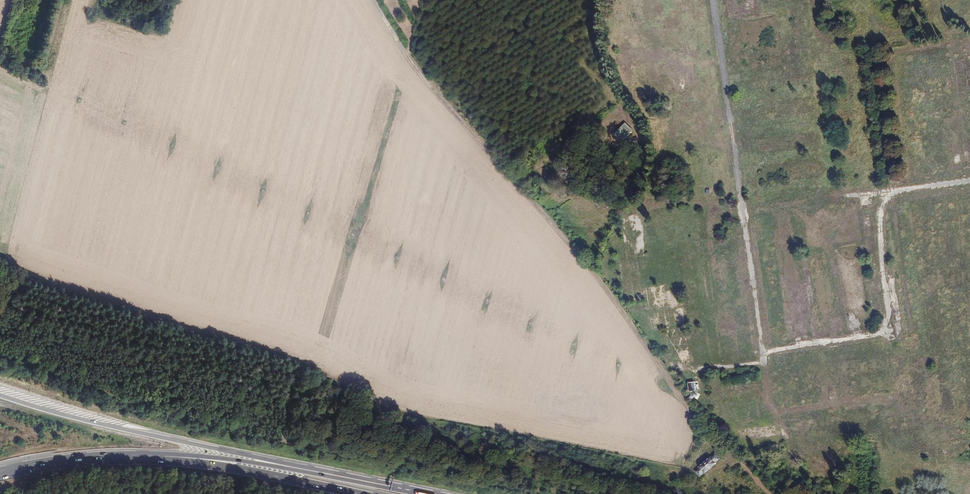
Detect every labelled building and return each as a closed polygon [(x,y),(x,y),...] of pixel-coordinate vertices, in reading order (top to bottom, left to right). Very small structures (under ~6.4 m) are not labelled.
[(622,142),(633,130),(625,123),(614,134),(618,138),(620,140),(622,142)] [(689,392),(696,390),(695,382),(688,383),(689,392)] [(694,471),(699,476),(719,458),(715,453),(694,471)]
